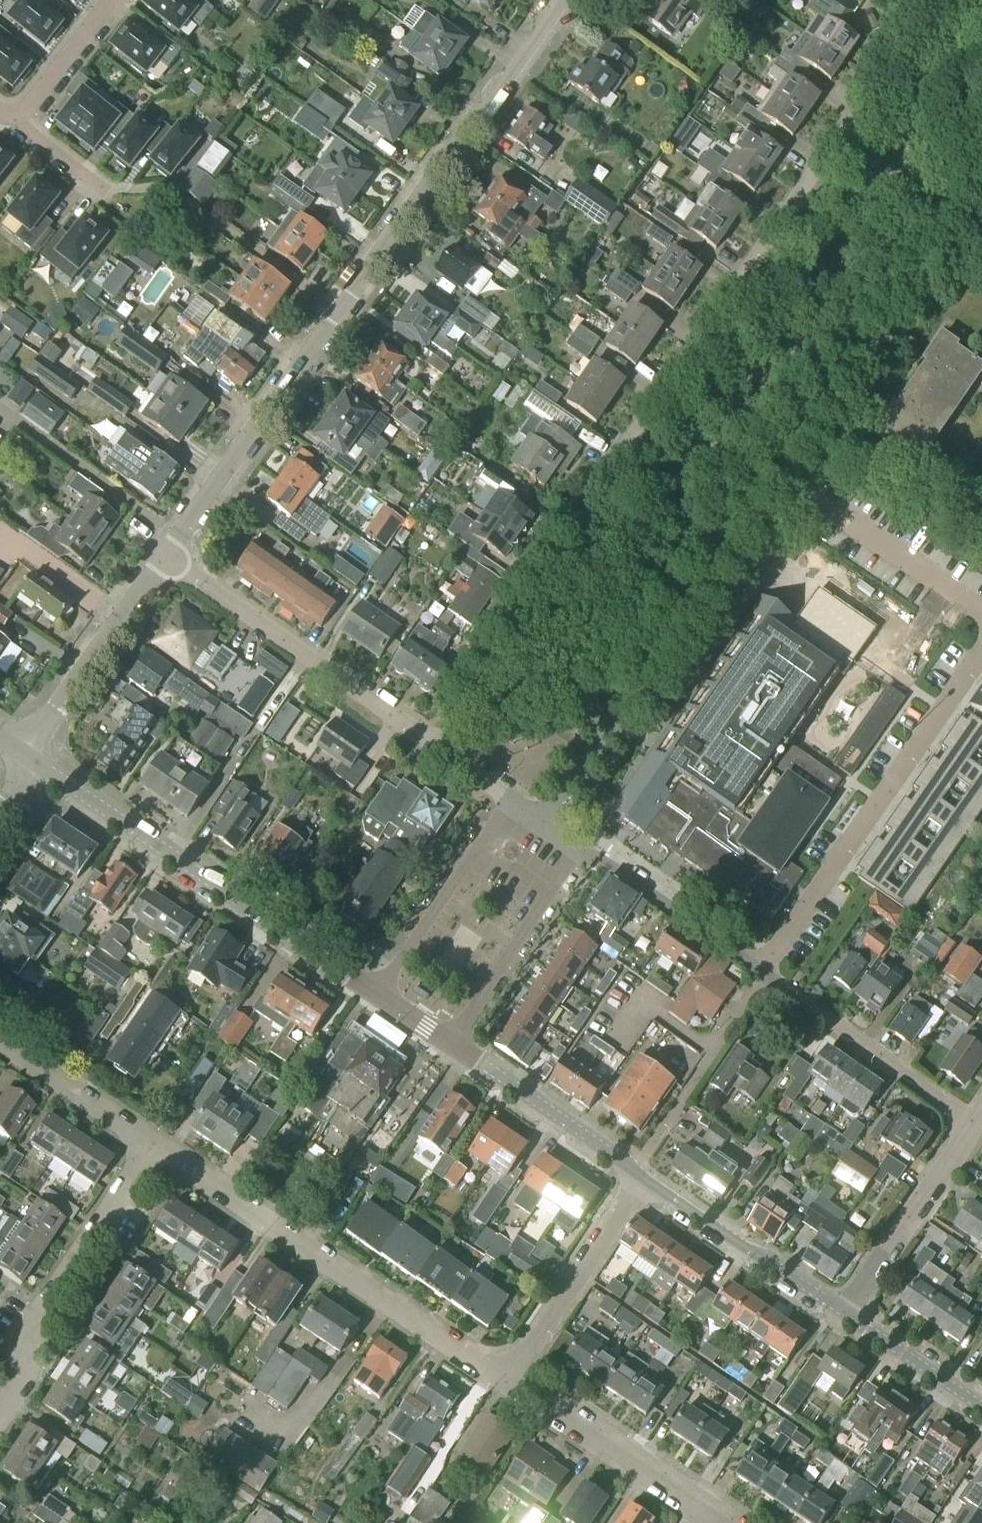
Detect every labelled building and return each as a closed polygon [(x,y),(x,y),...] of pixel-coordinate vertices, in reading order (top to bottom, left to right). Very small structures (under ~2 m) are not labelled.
[(8,2),(19,10),(10,20),(45,48),(52,40),(55,42),(64,31),(61,29),(63,26),(40,8),(46,0),(10,0),(8,2)] [(156,15),(166,23),(164,26),(175,34),(177,31),(180,34),(191,20),(202,28),(215,10),(202,0),(188,0),(186,3),(182,0),(150,0),(145,6),(156,15)] [(249,9),(265,21),(279,0),(255,0),(249,9)] [(473,0),(453,0),(466,9),(473,0)] [(488,11),(490,8),(496,7),(501,1),(500,0),(473,0),(488,11)] [(695,0),(677,0),(676,2),(674,0),(656,0),(652,5),(650,4),(641,17),(670,38),(679,26),(681,27),(691,14),(697,18),(705,7),(695,0)] [(757,11),(762,4),(756,0),(747,0),(745,3),(757,11)] [(844,62),(858,42),(837,27),(848,11),(832,0),(813,0),(808,8),(818,15),(805,35),(844,62)] [(426,15),(413,32),(453,60),(466,43),(438,23),(438,24),(426,15)] [(755,17),(747,28),(755,33),(763,22),(755,17)] [(131,67),(132,68),(142,76),(144,73),(147,75),(159,61),(169,70),(183,52),(161,35),(153,44),(130,26),(128,28),(125,26),(116,37),(119,39),(112,48),(133,64),(131,67)] [(13,90),(20,81),(23,83),(32,72),(29,70),(31,68),(7,49),(15,40),(0,28),(0,79),(13,90)] [(401,50),(430,71),(440,78),(453,61),(453,60),(413,32),(401,50)] [(844,62),(805,35),(791,54),(785,50),(779,59),(804,75),(809,67),(830,82),(844,62)] [(307,45),(295,37),(290,44),(301,53),(307,45)] [(637,55),(642,48),(634,42),(628,49),(637,55)] [(612,95),(628,74),(634,66),(633,62),(609,43),(587,72),(580,67),(568,83),(598,105),(608,93),(612,95)] [(806,118),(819,98),(798,84),(804,75),(779,59),(773,67),(768,76),(777,83),(770,94),(776,98),(806,118)] [(397,62),(392,69),(403,77),(408,69),(397,62)] [(728,63),(719,76),(732,85),(741,73),(728,63)] [(368,102),(378,109),(405,128),(418,111),(400,98),(411,83),(403,77),(392,69),(385,64),(370,85),(377,89),(368,102)] [(683,73),(674,75),(682,108),(691,106),(683,73)] [(70,134),(76,139),(101,106),(92,99),(99,90),(81,76),(67,95),(76,102),(58,125),(60,127),(58,130),(67,137),(70,134)] [(305,109),(335,130),(347,113),(317,92),(305,109)] [(806,118),(776,98),(770,94),(757,113),(747,106),(741,115),(765,132),(771,123),(792,138),(806,118)] [(101,106),(76,139),(83,144),(81,147),(90,154),(92,151),(94,153),(112,131),(121,138),(136,119),(119,105),(112,114),(101,106)] [(324,145),(335,130),(305,109),(295,124),(324,145)] [(393,146),(405,128),(378,109),(365,126),(393,146)] [(544,161),(553,148),(544,141),(552,129),(525,109),(506,136),(529,152),(530,151),(544,161)] [(150,144),(159,151),(174,132),(165,125),(162,129),(143,114),(112,154),(119,160),(117,163),(126,170),(128,167),(130,169),(150,144)] [(767,174),(781,154),(760,140),(765,132),(741,115),(735,123),(748,132),(734,151),(742,156),(767,174)] [(213,143),(223,129),(214,123),(204,136),(213,143)] [(203,138),(184,124),(153,163),(160,169),(158,172),(167,179),(169,176),(172,178),(203,138)] [(221,136),(214,146),(232,159),(238,149),(221,136)] [(337,140),(318,167),(319,168),(357,196),(360,191),(363,191),(368,185),(367,182),(370,178),(361,172),(368,162),(337,140)] [(213,145),(196,168),(215,183),(233,159),(213,145)] [(13,163),(5,156),(7,153),(0,148),(0,179),(13,163)] [(699,168),(711,176),(735,193),(741,185),(754,194),(767,174),(742,156),(734,151),(726,162),(710,151),(699,168)] [(319,168),(304,188),(343,216),(348,209),(350,208),(355,202),(354,199),(357,196),(319,168)] [(181,190),(202,206),(218,185),(196,170),(181,190)] [(729,230),(742,210),(729,201),(735,193),(711,176),(705,185),(710,189),(697,208),(703,213),(729,230)] [(274,188),(307,212),(315,201),(281,178),(274,188)] [(499,180),(486,197),(514,218),(534,233),(541,224),(529,215),(533,209),(524,202),(526,200),(499,180)] [(37,182),(1,227),(33,252),(50,230),(41,222),(59,199),(57,197),(59,194),(48,186),(46,189),(37,182)] [(601,228),(604,224),(615,208),(579,183),(565,203),(601,228)] [(302,219),(307,212),(274,188),(269,195),(302,219)] [(638,194),(632,202),(645,211),(651,202),(638,194)] [(473,215),(488,226),(476,243),(499,260),(518,235),(540,251),(546,242),(534,233),(514,218),(486,197),(473,215)] [(729,230),(703,213),(697,208),(685,226),(660,209),(653,220),(672,233),(697,249),(702,241),(715,250),(729,230)] [(301,218),(292,212),(279,230),(314,255),(327,237),(301,218)] [(58,236),(41,259),(72,283),(108,237),(99,231),(102,228),(91,219),(88,222),(86,220),(68,244),(58,236)] [(153,230),(167,240),(173,231),(159,221),(153,230)] [(666,250),(672,241),(652,227),(645,236),(666,250)] [(302,273),(314,255),(279,230),(266,248),(302,273)] [(140,245),(129,261),(142,270),(153,254),(140,245)] [(474,257),(496,273),(503,263),(481,247),(474,257)] [(452,249),(437,271),(463,290),(477,300),(493,279),(479,268),(465,259),(452,249)] [(656,274),(685,294),(701,271),(671,251),(656,274)] [(242,282),(277,308),(291,289),(255,264),(242,282)] [(132,274),(121,266),(103,292),(114,300),(132,274)] [(621,272),(614,282),(633,295),(635,296),(642,286),(621,272)] [(673,312),(685,294),(656,274),(643,292),(673,312)] [(605,277),(600,285),(606,290),(606,291),(626,304),(633,295),(614,282),(612,281),(612,282),(605,277)] [(265,325),(277,308),(242,282),(230,299),(231,300),(265,325)] [(203,291),(209,296),(226,308),(231,300),(230,299),(209,284),(203,291)] [(409,311),(407,313),(444,340),(453,329),(472,342),(482,328),(459,312),(452,321),(449,319),(430,305),(419,297),(418,299),(413,299),(408,306),(408,308),(409,311)] [(85,300),(71,316),(83,325),(96,309),(85,300)] [(468,300),(459,312),(482,328),(491,316),(468,300)] [(618,329),(648,349),(662,328),(633,308),(618,329)] [(0,326),(23,342),(34,326),(12,310),(0,326)] [(216,316),(204,332),(208,335),(231,353),(232,351),(243,360),(227,380),(227,381),(239,391),(249,378),(253,381),(261,369),(258,367),(268,354),(244,336),(248,331),(223,311),(218,318),(216,316)] [(397,327),(394,330),(424,353),(426,349),(430,344),(431,343),(444,353),(447,355),(453,359),(459,351),(444,340),(407,313),(406,314),(401,315),(396,322),(396,324),(397,327)] [(54,320),(43,325),(55,333),(61,325),(54,320)] [(579,327),(572,337),(593,351),(600,341),(579,327)] [(116,346),(157,375),(168,358),(128,329),(116,346)] [(635,368),(648,349),(618,329),(605,347),(635,368)] [(231,353),(208,335),(204,332),(184,358),(198,370),(205,361),(218,370),(217,372),(227,380),(243,360),(232,351),(231,353)] [(952,353),(956,347),(942,336),(926,360),(929,362),(896,411),(892,408),(877,432),(892,442),(896,435),(903,440),(901,443),(923,459),(981,373),(981,354),(977,361),(975,359),(974,360),(970,358),(969,360),(961,355),(959,358),(952,353)] [(586,361),(592,352),(593,351),(572,337),(566,347),(586,361)] [(40,357),(54,367),(62,355),(49,345),(40,357)] [(379,345),(367,362),(395,383),(408,366),(379,345)] [(53,368),(54,367),(40,357),(30,372),(71,402),(81,388),(53,368)] [(450,368),(433,357),(427,366),(444,378),(450,368)] [(354,380),(394,408),(407,391),(395,383),(367,362),(354,380)] [(580,384),(610,405),(624,383),(595,363),(580,384)] [(134,407),(97,380),(88,392),(125,419),(134,407)] [(157,401),(193,426),(196,422),(198,424),(204,414),(202,412),(207,406),(171,381),(157,401)] [(413,382),(407,391),(416,398),(423,389),(413,382)] [(555,407),(561,397),(541,383),(534,393),(555,407)] [(596,425),(610,405),(580,384),(566,404),(596,425)] [(533,393),(521,411),(528,416),(532,419),(522,435),(527,438),(531,441),(567,467),(579,450),(578,449),(569,443),(574,436),(568,432),(574,423),(581,427),(582,426),(533,393)] [(36,398),(22,417),(36,426),(49,437),(50,436),(63,418),(36,398)] [(345,398),(330,419),(358,438),(373,418),(345,398)] [(191,429),(193,426),(157,401),(144,420),(179,445),(184,439),(186,440),(193,431),(191,429)] [(400,407),(383,431),(410,450),(427,427),(400,407)] [(316,439),(337,454),(330,463),(350,477),(365,457),(375,465),(381,456),(371,448),(358,438),(330,419),(316,439)] [(124,442),(117,451),(168,488),(180,472),(152,452),(129,436),(124,442)] [(459,445),(466,451),(472,443),(464,438),(459,445)] [(388,446),(378,439),(371,448),(381,456),(382,455),(388,446)] [(531,441),(513,467),(520,472),(533,481),(532,482),(534,483),(535,484),(536,484),(536,483),(544,488),(561,463),(567,468),(567,467),(531,441)] [(157,504),(168,488),(117,451),(107,465),(119,473),(131,482),(129,484),(157,504)] [(302,452),(280,482),(305,500),(327,470),(302,452)] [(475,480),(478,482),(498,495),(484,516),(489,519),(518,539),(532,518),(516,507),(524,494),(484,467),(475,480)] [(95,536),(104,543),(120,520),(99,505),(106,496),(78,476),(69,490),(85,501),(71,520),(95,536)] [(317,539),(331,519),(305,500),(280,482),(266,502),(282,514),(274,525),(300,545),(309,533),(317,539)] [(366,535),(386,548),(404,521),(384,508),(366,535)] [(480,543),(504,559),(518,539),(489,519),(484,516),(477,527),(461,516),(448,535),(468,549),(473,552),(480,543)] [(55,526),(40,547),(60,561),(67,551),(87,566),(104,543),(95,536),(71,520),(63,532),(55,526)] [(401,530),(394,540),(402,546),(409,536),(401,530)] [(255,589),(284,548),(278,544),(271,554),(256,543),(237,570),(244,574),(240,579),(255,589)] [(279,599),(297,572),(283,562),(290,552),(284,548),(255,589),(270,600),(273,595),(279,599)] [(454,570),(469,580),(479,566),(472,561),(477,554),(473,552),(468,549),(454,570)] [(389,550),(370,578),(384,587),(403,559),(389,550)] [(365,580),(340,563),(333,573),(358,590),(365,580)] [(470,629),(501,584),(479,569),(471,581),(448,614),(470,629)] [(296,618),(325,577),(319,573),(312,583),(297,572),(279,599),(285,603),(281,608),(296,618)] [(60,624),(74,604),(33,575),(19,594),(60,624)] [(325,577),(296,618),(311,629),(314,624),(321,629),(339,602),(324,591),(331,581),(325,577)] [(679,741),(625,819),(767,919),(772,922),(791,895),(796,887),(804,875),(789,864),(807,837),(829,805),(827,803),(842,782),(785,743),(835,671),(844,677),(853,664),(844,658),(819,640),(809,633),(794,623),(785,617),(762,600),(669,734),(679,741)] [(383,661),(402,632),(362,604),(342,634),(383,661)] [(12,616),(0,608),(0,632),(1,630),(2,630),(12,616)] [(156,645),(190,669),(191,667),(205,676),(207,672),(221,682),(238,658),(223,647),(220,652),(208,643),(214,635),(180,610),(156,645)] [(430,655),(447,630),(440,624),(431,637),(419,629),(410,643),(392,668),(412,681),(430,655)] [(430,655),(412,681),(432,695),(449,670),(438,662),(448,648),(447,648),(456,635),(447,630),(430,655)] [(11,644),(0,637),(0,660),(11,644)] [(210,697),(171,670),(149,654),(137,671),(134,669),(128,679),(130,681),(130,682),(152,698),(161,684),(200,713),(201,711),(210,697)] [(287,673),(289,670),(275,661),(268,672),(281,681),(287,673)] [(134,709),(143,697),(129,687),(120,700),(124,702),(134,709)] [(888,689),(834,766),(849,777),(851,778),(905,701),(904,700),(888,689)] [(970,706),(981,714),(981,689),(970,706)] [(249,696),(239,710),(251,719),(261,705),(249,696)] [(210,697),(201,711),(244,740),(253,726),(210,697)] [(134,709),(124,702),(112,719),(122,726),(98,762),(122,779),(147,744),(144,741),(148,736),(156,742),(165,730),(134,709)] [(536,729),(536,728),(536,722),(534,717),(530,713),(526,709),(521,707),(515,706),(510,707),(504,709),(500,712),(496,716),(494,721),(493,727),(493,733),(494,736),(496,739),(499,743),(502,745),(505,747),(510,749),(513,750),(518,749),(522,748),(526,747),(529,744),(532,741),(534,737),(536,733),(536,729)] [(951,733),(981,754),(981,723),(972,716),(967,722),(962,718),(951,733)] [(355,790),(369,769),(357,761),(368,745),(335,722),(318,747),(342,763),(334,775),(355,790)] [(216,766),(232,743),(203,723),(187,747),(176,739),(143,789),(187,819),(220,769),(216,766)] [(941,748),(947,752),(943,757),(981,784),(981,770),(977,767),(981,760),(981,754),(951,733),(941,748)] [(923,773),(957,797),(964,786),(978,795),(970,806),(981,814),(981,784),(943,757),(939,763),(933,759),(923,773)] [(923,773),(913,788),(919,792),(915,798),(968,834),(981,814),(970,806),(963,817),(949,807),(957,797),(923,773)] [(392,842),(423,795),(404,782),(402,784),(397,781),(392,782),(389,786),(387,785),(366,816),(367,817),(363,823),(365,834),(379,843),(383,836),(392,842)] [(252,796),(234,784),(219,807),(229,814),(213,837),(236,852),(260,817),(245,807),(252,796)] [(302,797),(293,791),(288,797),(298,804),(302,797)] [(423,795),(392,842),(412,855),(420,843),(424,846),(430,837),(434,840),(453,811),(426,792),(423,795)] [(905,799),(895,814),(929,837),(936,826),(950,836),(942,846),(954,854),(968,834),(915,798),(911,803),(905,799)] [(895,814),(885,828),(891,833),(887,838),(940,875),(954,854),(942,846),(935,857),(921,848),(929,837),(895,814)] [(66,829),(56,823),(37,851),(32,847),(24,859),(29,862),(10,891),(42,913),(69,873),(78,879),(97,850),(95,849),(96,847),(87,841),(86,843),(77,836),(78,834),(67,827),(66,829)] [(293,833),(286,829),(280,825),(253,864),(280,882),(301,852),(306,855),(313,846),(308,843),(314,835),(299,825),(293,833)] [(877,840),(867,854),(901,877),(908,867),(922,876),(914,887),(926,895),(940,875),(887,838),(883,844),(877,840)] [(403,868),(412,855),(392,842),(383,855),(378,852),(373,859),(369,857),(361,869),(365,871),(336,913),(366,933),(408,872),(403,868)] [(867,854),(857,869),(863,873),(859,879),(912,916),(926,895),(914,887),(907,897),(893,888),(901,877),(867,854)] [(104,878),(95,872),(67,913),(82,923),(95,904),(112,915),(137,878),(116,864),(107,877),(105,876),(104,878)] [(638,919),(647,905),(641,900),(609,878),(586,911),(609,926),(599,941),(621,956),(629,946),(615,936),(617,932),(618,933),(631,914),(638,919)] [(908,917),(876,894),(867,907),(899,930),(908,917)] [(159,947),(165,937),(177,946),(181,941),(188,946),(202,924),(184,912),(181,916),(155,898),(154,899),(148,895),(134,915),(140,919),(133,930),(135,936),(137,939),(138,941),(140,943),(142,944),(145,946),(148,947),(151,948),(154,948),(159,947)] [(24,916),(18,925),(9,918),(0,930),(0,940),(31,961),(36,964),(55,937),(24,916)] [(98,950),(119,965),(126,955),(121,951),(131,937),(115,925),(98,950)] [(675,967),(692,942),(672,928),(654,953),(675,967)] [(558,953),(583,971),(598,949),(572,932),(558,953)] [(873,932),(863,946),(881,958),(891,944),(873,932)] [(188,955),(197,961),(190,972),(217,989),(221,984),(239,995),(251,976),(233,965),(242,950),(239,948),(240,946),(228,938),(226,940),(214,933),(203,952),(194,947),(188,955)] [(912,957),(928,968),(943,946),(927,935),(912,957)] [(31,961),(0,940),(0,965),(19,978),(31,961)] [(692,942),(675,967),(692,979),(710,954),(692,942)] [(846,961),(833,979),(850,992),(867,970),(869,968),(872,970),(880,959),(881,958),(863,946),(855,957),(851,955),(846,961)] [(964,987),(971,975),(981,960),(965,949),(951,969),(946,977),(962,988),(964,987)] [(132,974),(119,965),(98,950),(84,969),(119,993),(132,974)] [(692,980),(691,982),(692,983),(723,1005),(735,987),(720,977),(730,962),(712,950),(710,954),(692,979),(692,980)] [(545,971),(571,989),(583,971),(558,953),(545,971)] [(858,995),(857,996),(869,1006),(866,1009),(875,1016),(878,1012),(879,1013),(893,995),(898,989),(903,982),(880,966),(875,972),(858,995)] [(559,1007),(571,989),(545,971),(533,989),(559,1007)] [(609,989),(617,976),(610,971),(602,984),(609,989)] [(981,999),(981,998),(981,983),(971,975),(964,987),(981,999)] [(285,1031),(309,993),(283,976),(270,995),(271,995),(267,1001),(262,998),(254,1011),(285,1031)] [(658,992),(658,991),(663,985),(652,977),(647,984),(658,992)] [(669,1014),(686,1026),(697,1012),(712,1022),(723,1005),(692,983),(691,982),(669,1014)] [(603,997),(609,989),(602,984),(596,992),(603,997)] [(668,998),(673,991),(663,985),(658,991),(658,992),(668,998)] [(974,1010),(981,999),(964,987),(962,988),(956,998),(974,1010)] [(952,988),(947,996),(953,1000),(959,992),(952,988)] [(520,1009),(546,1026),(559,1007),(533,989),(520,1009)] [(285,1031),(281,1037),(273,1050),(289,1061),(298,1047),(288,1041),(296,1028),(312,1038),(332,1007),(313,995),(312,995),(309,993),(285,1031)] [(182,1032),(190,1020),(154,996),(109,1062),(136,1080),(145,1067),(149,1069),(157,1057),(154,1054),(173,1026),(182,1032)] [(941,1005),(947,1009),(953,1001),(946,996),(941,1005)] [(129,997),(111,1024),(117,1029),(122,1026),(136,1006),(136,1001),(129,997)] [(930,1013),(932,1010),(916,998),(908,1009),(907,1008),(890,1032),(910,1046),(927,1022),(924,1021),(930,1013)] [(968,1028),(977,1016),(954,1000),(946,1012),(968,1028)] [(533,1045),(546,1026),(520,1009),(507,1028),(533,1045)] [(577,1020),(584,1025),(591,1014),(584,1009),(577,1020)] [(88,1049),(109,1019),(96,1010),(76,1040),(88,1049)] [(218,1041),(236,1052),(254,1025),(237,1013),(228,1026),(221,1037),(218,1041)] [(218,1019),(210,1030),(221,1037),(228,1026),(218,1019)] [(577,1035),(584,1025),(577,1020),(570,1030),(577,1035)] [(407,1062),(353,1025),(346,1034),(344,1032),(324,1062),(326,1064),(320,1074),(317,1072),(296,1103),(328,1126),(340,1108),(371,1130),(389,1103),(385,1100),(403,1073),(400,1071),(407,1062)] [(520,1064),(533,1045),(507,1028),(495,1047),(520,1064)] [(600,1053),(604,1048),(605,1046),(594,1038),(589,1045),(600,1053)] [(981,1058),(981,1052),(963,1039),(940,1071),(962,1087),(981,1058)] [(559,1062),(567,1051),(559,1046),(552,1057),(559,1062)] [(610,1060),(614,1054),(615,1052),(605,1046),(604,1048),(600,1053),(610,1060)] [(728,1098),(734,1089),(755,1103),(770,1080),(760,1074),(761,1072),(751,1061),(753,1058),(737,1048),(711,1086),(728,1098)] [(814,1070),(810,1075),(812,1077),(817,1081),(814,1086),(824,1093),(827,1088),(845,1063),(827,1050),(814,1070)] [(795,1057),(784,1073),(795,1081),(807,1065),(795,1057)] [(570,1098),(587,1072),(567,1059),(550,1084),(570,1098)] [(640,1134),(675,1084),(640,1059),(604,1109),(640,1134)] [(845,1063),(827,1088),(845,1100),(863,1075),(845,1063)] [(553,1071),(546,1066),(539,1076),(546,1081),(553,1071)] [(587,1072),(570,1098),(589,1110),(606,1085),(587,1072)] [(212,1144),(234,1111),(225,1104),(231,1096),(222,1090),(227,1082),(215,1074),(197,1102),(208,1110),(193,1132),(212,1144)] [(845,1100),(840,1108),(850,1116),(856,1108),(863,1112),(873,1099),(880,1087),(863,1075),(845,1100)] [(805,1088),(795,1081),(783,1098),(793,1105),(805,1088)] [(33,1107),(8,1090),(0,1102),(0,1133),(10,1140),(33,1107)] [(452,1147),(475,1113),(448,1095),(430,1123),(419,1139),(445,1157),(451,1147),(452,1147)] [(812,1113),(820,1118),(827,1107),(819,1102),(812,1113)] [(234,1111),(212,1144),(231,1157),(245,1135),(261,1146),(280,1118),(263,1107),(252,1122),(234,1111)] [(906,1120),(897,1114),(890,1123),(883,1119),(870,1136),(878,1142),(880,1137),(889,1144),(913,1161),(930,1137),(907,1120),(906,1120)] [(51,1160),(69,1132),(48,1118),(29,1145),(51,1160)] [(801,1134),(800,1135),(813,1144),(825,1127),(812,1118),(801,1134)] [(855,1122),(843,1138),(853,1145),(865,1129),(855,1122)] [(488,1167),(509,1136),(492,1124),(471,1155),(488,1167)] [(688,1146),(672,1169),(700,1188),(708,1177),(701,1172),(708,1161),(709,1161),(711,1159),(713,1156),(715,1153),(717,1151),(717,1150),(719,1152),(730,1136),(715,1125),(702,1143),(695,1137),(689,1146),(688,1146)] [(763,1125),(757,1133),(767,1140),(773,1132),(763,1125)] [(788,1125),(779,1138),(791,1146),(785,1154),(799,1165),(813,1145),(813,1144),(800,1135),(801,1134),(788,1125)] [(813,1144),(813,1145),(841,1164),(848,1154),(853,1145),(843,1138),(825,1127),(813,1144)] [(72,1174),(90,1146),(69,1132),(51,1160),(72,1174)] [(488,1167),(506,1179),(527,1148),(509,1136),(488,1167)] [(90,1146),(72,1174),(93,1188),(112,1161),(90,1146)] [(0,1169),(0,1175),(8,1181),(23,1159),(12,1152),(0,1169)] [(708,1177),(700,1188),(705,1192),(720,1202),(721,1201),(724,1203),(731,1192),(729,1190),(738,1176),(741,1171),(732,1165),(715,1153),(713,1156),(711,1159),(709,1161),(708,1161),(701,1172),(708,1177)] [(841,1164),(832,1176),(860,1195),(871,1179),(876,1173),(848,1154),(841,1164)] [(876,1173),(871,1179),(881,1186),(887,1176),(897,1182),(906,1169),(888,1156),(876,1173)] [(540,1196),(559,1168),(544,1158),(525,1186),(526,1187),(540,1196)] [(755,1190),(770,1168),(771,1167),(758,1158),(742,1181),(755,1190)] [(455,1188),(466,1172),(455,1165),(445,1181),(455,1188)] [(576,1188),(580,1183),(559,1168),(540,1196),(544,1198),(559,1209),(575,1186),(576,1188)] [(371,1185),(407,1207),(416,1192),(381,1170),(371,1185)] [(780,1178),(748,1225),(761,1234),(787,1196),(788,1196),(794,1188),(780,1178)] [(571,1237),(599,1195),(580,1183),(576,1188),(575,1186),(559,1209),(562,1211),(553,1225),(571,1237)] [(486,1228),(508,1195),(499,1189),(495,1186),(472,1219),(486,1228)] [(526,1187),(514,1205),(532,1217),(544,1198),(540,1196),(526,1187)] [(825,1187),(816,1200),(825,1206),(827,1202),(829,1200),(831,1201),(835,1194),(825,1187)] [(49,1208),(56,1197),(46,1190),(39,1201),(49,1208)] [(383,1259),(409,1219),(403,1228),(383,1215),(389,1206),(374,1195),(347,1235),(383,1259)] [(787,1196),(761,1234),(774,1243),(785,1227),(794,1233),(802,1222),(809,1210),(788,1196),(787,1196)] [(56,1197),(49,1208),(71,1222),(78,1211),(56,1197)] [(809,1210),(802,1222),(821,1235),(803,1262),(817,1272),(847,1227),(842,1223),(847,1216),(827,1202),(825,1206),(816,1200),(809,1210)] [(970,1202),(954,1224),(981,1243),(975,1251),(981,1256),(981,1210),(970,1202)] [(177,1245),(195,1217),(174,1203),(156,1231),(177,1245)] [(21,1226),(49,1244),(63,1223),(36,1204),(21,1226)] [(199,1260),(217,1232),(195,1217),(177,1245),(199,1260)] [(21,1226),(9,1218),(0,1232),(0,1242),(35,1265),(49,1244),(21,1226)] [(418,1282),(438,1251),(430,1246),(418,1238),(424,1229),(409,1219),(383,1259),(418,1282)] [(639,1258),(655,1234),(638,1222),(638,1221),(637,1220),(619,1245),(620,1246),(639,1258)] [(847,1227),(817,1272),(831,1281),(847,1257),(845,1256),(851,1247),(852,1247),(860,1236),(847,1227)] [(475,1246),(488,1255),(499,1238),(486,1229),(475,1246)] [(217,1232),(199,1260),(220,1274),(238,1246),(217,1232)] [(657,1271),(674,1247),(655,1234),(639,1258),(657,1271)] [(452,1235),(446,1244),(456,1250),(462,1242),(452,1235)] [(518,1237),(511,1248),(513,1250),(522,1256),(523,1254),(530,1258),(536,1250),(518,1237)] [(944,1247),(962,1259),(966,1253),(968,1250),(950,1238),(944,1247)] [(35,1265),(0,1242),(0,1273),(20,1287),(35,1265)] [(453,1305),(473,1275),(454,1262),(460,1253),(456,1250),(446,1244),(444,1242),(438,1251),(418,1282),(453,1305)] [(544,1242),(533,1257),(545,1265),(556,1250),(544,1242)] [(513,1250),(511,1248),(508,1246),(506,1248),(500,1258),(514,1267),(522,1256),(513,1250)] [(674,1247),(657,1271),(651,1280),(670,1293),(676,1284),(693,1259),(674,1247)] [(920,1317),(935,1296),(947,1277),(928,1265),(934,1256),(924,1249),(912,1267),(921,1274),(901,1304),(920,1317)] [(974,1258),(966,1253),(962,1259),(958,1264),(967,1269),(974,1258)] [(141,1254),(133,1264),(154,1279),(162,1268),(141,1254)] [(547,1270),(530,1258),(523,1254),(522,1256),(514,1267),(538,1283),(547,1270)] [(711,1272),(693,1259),(676,1284),(695,1296),(694,1297),(685,1311),(694,1317),(710,1294),(702,1289),(713,1273),(712,1272),(711,1272)] [(207,1314),(201,1323),(213,1331),(234,1300),(239,1304),(243,1307),(255,1316),(282,1276),(260,1261),(247,1280),(237,1297),(225,1288),(221,1293),(207,1314)] [(479,1266),(473,1275),(453,1305),(488,1329),(509,1299),(488,1285),(494,1276),(479,1266)] [(152,1314),(167,1292),(156,1286),(129,1267),(114,1289),(142,1307),(152,1314)] [(162,1268),(154,1279),(165,1286),(172,1275),(162,1268)] [(282,1276),(255,1316),(267,1323),(277,1329),(283,1320),(290,1309),(303,1290),(282,1276)] [(955,1310),(964,1297),(952,1289),(955,1283),(947,1277),(935,1296),(920,1317),(939,1331),(954,1309),(955,1310)] [(614,1295),(621,1285),(614,1280),(607,1290),(614,1295)] [(731,1322),(748,1298),(731,1286),(731,1285),(729,1284),(718,1300),(710,1294),(694,1317),(705,1324),(707,1320),(725,1333),(732,1322),(731,1322)] [(621,1285),(614,1295),(620,1300),(628,1289),(621,1285)] [(210,1286),(196,1307),(207,1314),(221,1293),(210,1286)] [(133,1320),(142,1307),(114,1289),(100,1310),(140,1337),(146,1328),(133,1320)] [(963,1315),(972,1302),(964,1296),(964,1297),(955,1310),(954,1309),(939,1331),(959,1344),(974,1323),(963,1315)] [(750,1335),(767,1311),(748,1298),(731,1322),(732,1322),(750,1335)] [(611,1320),(619,1308),(607,1299),(599,1311),(611,1320)] [(340,1354),(358,1328),(321,1302),(303,1328),(304,1329),(297,1339),(312,1349),(319,1340),(340,1354)] [(651,1321),(658,1310),(651,1306),(644,1316),(651,1321)] [(619,1308),(611,1320),(619,1325),(620,1325),(622,1322),(627,1314),(619,1308)] [(140,1337),(100,1310),(86,1331),(113,1349),(119,1341),(129,1348),(137,1335),(140,1337)] [(658,1310),(651,1321),(658,1326),(666,1316),(658,1310)] [(763,1358),(769,1350),(770,1348),(786,1324),(767,1311),(750,1335),(761,1342),(754,1352),(763,1358)] [(622,1322),(620,1325),(622,1322),(635,1332),(641,1323),(627,1314),(622,1322)] [(511,1317),(504,1327),(512,1333),(519,1322),(511,1317)] [(184,1337),(190,1327),(176,1318),(169,1328),(184,1337)] [(277,1329),(255,1359),(266,1366),(293,1326),(283,1320),(277,1329)] [(769,1350),(789,1363),(806,1337),(786,1324),(770,1348),(769,1350)] [(585,1376),(608,1342),(588,1328),(565,1362),(585,1376)] [(649,1339),(663,1349),(668,1341),(654,1331),(649,1339)] [(668,1341),(663,1349),(676,1359),(682,1350),(668,1341)] [(605,1389),(622,1364),(603,1351),(609,1342),(608,1342),(585,1376),(605,1389)] [(72,1365),(109,1390),(112,1392),(118,1383),(112,1378),(120,1366),(87,1343),(72,1365)] [(393,1379),(406,1360),(381,1343),(368,1361),(369,1362),(354,1383),(378,1400),(393,1378),(393,1379)] [(706,1359),(713,1349),(707,1344),(699,1354),(706,1359)] [(713,1349),(706,1359),(713,1364),(721,1354),(713,1349)] [(278,1351),(253,1388),(287,1411),(310,1378),(319,1384),(329,1370),(299,1350),(292,1360),(278,1351)] [(825,1364),(820,1371),(824,1374),(837,1382),(831,1390),(832,1394),(842,1401),(848,1391),(850,1392),(863,1373),(834,1352),(825,1364)] [(617,1397),(625,1403),(642,1378),(649,1368),(629,1354),(622,1364),(605,1389),(617,1397)] [(217,1364),(203,1355),(196,1365),(210,1374),(217,1364)] [(813,1356),(777,1408),(793,1418),(824,1374),(820,1371),(825,1364),(813,1356)] [(642,1378),(625,1403),(646,1416),(663,1392),(652,1385),(660,1373),(664,1375),(667,1371),(653,1362),(649,1368),(642,1378)] [(101,1403),(109,1390),(72,1365),(59,1385),(86,1403),(86,1404),(92,1408),(98,1400),(101,1403)] [(743,1385),(751,1374),(744,1370),(737,1380),(743,1385)] [(751,1374),(743,1385),(751,1390),(758,1380),(751,1374)] [(727,1394),(732,1386),(718,1376),(712,1384),(727,1394)] [(446,1388),(431,1378),(415,1402),(410,1399),(399,1415),(400,1415),(387,1434),(405,1446),(411,1438),(419,1425),(421,1423),(423,1423),(430,1414),(429,1413),(446,1388)] [(763,1399),(773,1406),(785,1389),(774,1382),(763,1399)] [(169,1383),(162,1394),(185,1409),(193,1399),(169,1383)] [(86,1404),(86,1403),(59,1385),(44,1407),(71,1426),(72,1425),(79,1429),(84,1421),(78,1417),(86,1404)] [(732,1386),(727,1394),(740,1404),(746,1395),(732,1386)] [(889,1387),(886,1388),(883,1387),(864,1414),(859,1410),(849,1425),(855,1429),(850,1436),(868,1447),(872,1440),(882,1426),(901,1399),(895,1395),(894,1391),(889,1387)] [(447,1421),(451,1415),(449,1413),(459,1397),(446,1388),(429,1413),(430,1414),(423,1423),(421,1423),(419,1425),(411,1438),(405,1446),(412,1451),(386,1489),(405,1501),(431,1463),(423,1458),(444,1426),(441,1424),(444,1420),(447,1421)] [(682,1390),(665,1415),(674,1421),(691,1396),(682,1390)] [(121,1398),(135,1407),(138,1403),(124,1394),(121,1398)] [(130,1416),(135,1407),(121,1398),(116,1407),(130,1416)] [(187,1410),(199,1418),(207,1406),(195,1398),(187,1410)] [(908,1403),(901,1399),(882,1426),(872,1440),(868,1447),(865,1451),(872,1456),(884,1439),(895,1446),(919,1411),(917,1410),(917,1406),(912,1403),(908,1403)] [(691,1447),(714,1413),(704,1407),(698,1415),(688,1408),(671,1433),(691,1447)] [(711,1461),(728,1436),(716,1428),(722,1419),(714,1413),(691,1447),(711,1461)] [(363,1442),(378,1422),(367,1415),(353,1435),(363,1442)] [(489,1472),(514,1434),(487,1416),(462,1455),(489,1472)] [(164,1419),(155,1432),(165,1438),(174,1425),(164,1419)] [(898,1493),(909,1500),(911,1497),(925,1477),(937,1458),(954,1433),(939,1422),(913,1459),(919,1462),(898,1493)] [(751,1455),(736,1478),(756,1491),(774,1466),(780,1457),(790,1441),(796,1433),(797,1431),(784,1423),(775,1436),(781,1439),(772,1452),(756,1440),(755,1442),(747,1453),(751,1455)] [(17,1448),(44,1467),(55,1451),(68,1460),(77,1446),(53,1430),(47,1438),(31,1427),(17,1448)] [(279,1467),(225,1431),(205,1461),(259,1497),(279,1467)] [(108,1446),(87,1432),(80,1443),(101,1457),(108,1446)] [(796,1433),(790,1441),(804,1451),(810,1442),(796,1433)] [(944,1480),(952,1469),(952,1468),(957,1461),(969,1444),(954,1433),(937,1458),(925,1477),(936,1484),(941,1478),(944,1480)] [(50,1471),(44,1467),(17,1448),(2,1470),(29,1488),(31,1486),(37,1491),(50,1471)] [(820,1451),(815,1459),(829,1469),(834,1460),(820,1451)] [(550,1518),(541,1512),(545,1507),(546,1507),(567,1475),(550,1464),(548,1468),(526,1453),(507,1481),(502,1489),(531,1508),(532,1507),(534,1508),(525,1522),(547,1522),(550,1518)] [(866,1483),(877,1490),(895,1463),(884,1456),(866,1483)] [(102,1465),(91,1458),(85,1468),(95,1475),(102,1465)] [(957,1461),(952,1468),(965,1476),(974,1463),(969,1459),(964,1466),(957,1461)] [(796,1518),(804,1522),(823,1522),(834,1506),(822,1498),(834,1481),(839,1484),(841,1481),(852,1488),(859,1477),(848,1470),(834,1460),(829,1469),(814,1492),(813,1492),(796,1518)] [(774,1466),(756,1491),(764,1496),(776,1504),(793,1479),(774,1466)] [(954,1522),(970,1522),(981,1506),(981,1473),(964,1500),(968,1502),(954,1522)] [(793,1479),(776,1504),(796,1518),(813,1492),(793,1479)] [(841,1506),(858,1518),(867,1505),(875,1494),(877,1492),(859,1480),(853,1488),(841,1506)] [(259,1496),(235,1481),(228,1491),(252,1507),(259,1496)] [(607,1502),(584,1486),(562,1519),(567,1522),(592,1522),(607,1502)] [(409,1518),(416,1522),(439,1522),(451,1505),(429,1490),(409,1518)] [(875,1494),(867,1505),(874,1510),(882,1499),(875,1494)] [(63,1522),(71,1511),(50,1497),(42,1508),(63,1522)] [(918,1522),(933,1522),(936,1519),(917,1506),(919,1502),(911,1497),(909,1500),(902,1511),(918,1522)] [(334,1511),(321,1504),(313,1517),(324,1522),(328,1522),(334,1511)] [(653,1521),(631,1506),(620,1522),(651,1522),(653,1521)] [(970,1522),(981,1522),(981,1506),(970,1522)] [(63,1522),(42,1508),(35,1518),(42,1522),(62,1522),(63,1522)] [(356,1522),(381,1522),(383,1519),(366,1508),(356,1522)] [(262,1510),(253,1522),(280,1522),(262,1510)] [(902,1511),(895,1522),(918,1522),(902,1511)]
